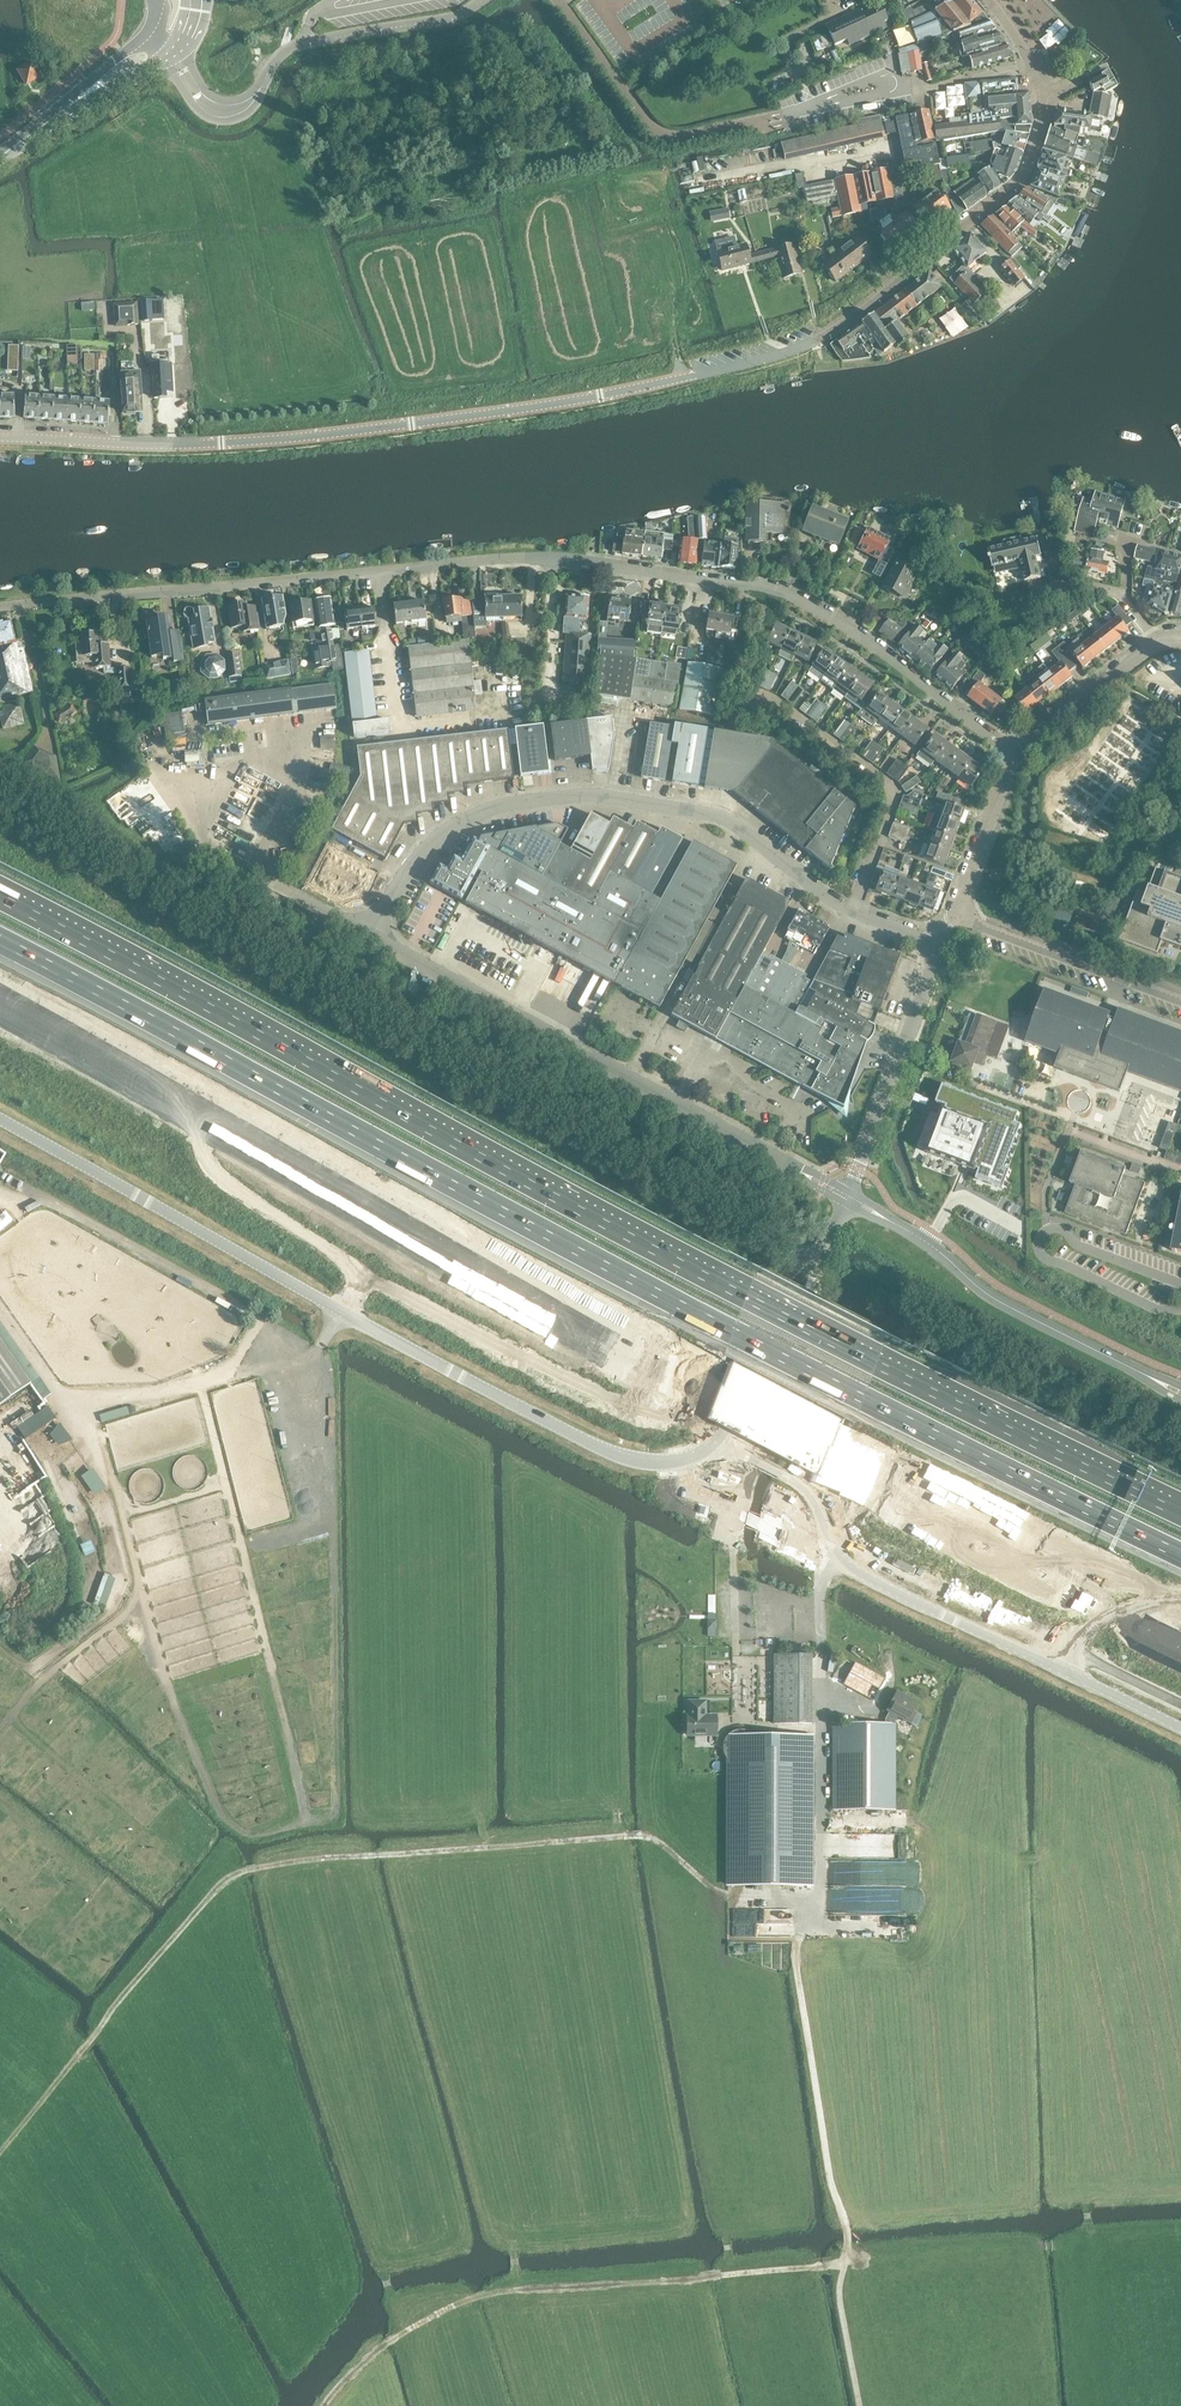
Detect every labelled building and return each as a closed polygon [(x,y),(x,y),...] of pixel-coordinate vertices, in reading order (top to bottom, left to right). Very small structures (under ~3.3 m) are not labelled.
[(988,21),(982,13),(983,13),(972,0),(957,0),(950,3),(934,11),(909,23),(916,45),(918,44),(927,41),(952,33),(988,21)] [(913,9),(912,5),(905,8),(909,20),(931,11),(928,3),(913,9)] [(868,5),(825,26),(835,45),(846,40),(849,45),(886,28),(883,22),(887,20),(880,6),(871,11),(868,5)] [(1058,44),(1071,31),(1059,18),(1045,30),(1058,44)] [(994,30),(995,30),(988,20),(988,21),(952,33),(954,42),(994,30)] [(1006,44),(997,32),(960,43),(961,48),(959,49),(961,57),(968,55),(1006,44)] [(929,48),(927,41),(918,44),(919,50),(929,48)] [(1014,56),(1006,44),(968,55),(972,68),(1013,56),(1013,57),(1014,56)] [(1050,52),(1053,58),(1054,60),(1059,58),(1056,49),(1050,52)] [(930,50),(920,52),(922,59),(932,56),(930,50)] [(922,70),(919,51),(908,53),(911,72),(922,70)] [(40,76),(32,63),(19,71),(27,84),(40,76)] [(926,81),(932,80),(927,63),(921,65),(926,81)] [(1105,93),(1115,87),(1108,74),(1089,85),(1093,92),(1102,87),(1105,93)] [(965,101),(969,100),(970,114),(960,115),(961,123),(934,126),(936,142),(1004,131),(1029,134),(1031,126),(1028,94),(1018,94),(1017,78),(1016,79),(964,84),(965,101)] [(1054,126),(1053,128),(1077,137),(1083,137),(1084,130),(1096,131),(1098,117),(1096,117),(1109,119),(1113,97),(1107,96),(1107,95),(1094,92),(1089,115),(1090,116),(1090,117),(1055,112),(1053,126),(1054,126)] [(935,145),(932,131),(928,111),(895,118),(902,151),(935,145)] [(857,125),(781,143),(784,159),(884,136),(879,116),(856,122),(857,125)] [(895,133),(895,132),(893,122),(892,123),(885,125),(885,124),(884,124),(887,135),(887,134),(894,133),(895,133)] [(1077,137),(1053,128),(1050,127),(1047,135),(1069,142),(1067,147),(1070,148),(1070,149),(1089,154),(1090,150),(1082,148),(1083,145),(1081,145),(1083,137),(1077,137)] [(991,139),(975,142),(972,143),(974,153),(994,150),(996,149),(1005,152),(1008,147),(1023,153),(1028,136),(1005,133),(1002,142),(992,144),(991,139)] [(1069,142),(1047,135),(1043,148),(1065,156),(1070,157),(1078,160),(1079,156),(1066,152),(1067,147),(1069,142)] [(939,160),(935,145),(902,151),(906,172),(930,167),(938,165),(937,161),(939,160)] [(1017,171),(1023,153),(1008,147),(1005,152),(996,149),(994,150),(989,163),(1003,185),(1016,171),(1017,171)] [(1042,152),(1037,168),(1066,176),(1070,177),(1072,171),(1066,170),(1069,160),(1042,152)] [(967,157),(939,160),(937,161),(938,165),(940,171),(947,170),(968,167),(967,157)] [(940,171),(938,165),(930,167),(935,181),(942,179),(940,171)] [(902,196),(897,168),(804,187),(807,202),(838,196),(840,206),(842,216),(860,212),(859,205),(902,196)] [(1002,186),(990,168),(987,170),(986,168),(976,169),(977,176),(976,177),(988,195),(1002,186)] [(1061,188),(1066,176),(1037,168),(1034,177),(1061,188)] [(947,171),(940,173),(942,179),(944,186),(945,186),(951,184),(947,171)] [(1061,188),(1034,177),(1030,187),(1058,198),(1061,188)] [(975,178),(964,185),(977,203),(987,196),(975,178)] [(944,186),(944,190),(950,201),(955,199),(947,185),(945,186),(944,186)] [(966,210),(977,203),(964,185),(954,192),(966,210)] [(1044,198),(1032,190),(1027,187),(1017,197),(1044,215),(1045,215),(1053,203),(1062,206),(1064,202),(1046,195),(1044,198)] [(936,192),(925,201),(938,218),(949,209),(936,192)] [(1044,215),(1017,197),(1017,198),(1007,205),(1030,223),(1035,217),(1040,221),(1042,218),(1044,215)] [(955,199),(950,201),(958,216),(964,211),(955,199)] [(927,226),(938,218),(925,201),(913,209),(927,226)] [(1034,236),(1037,231),(1024,221),(1005,206),(995,214),(1012,232),(1019,225),(1034,236)] [(708,212),(710,222),(729,219),(727,208),(708,212)] [(839,208),(830,210),(832,218),(841,216),(839,208)] [(877,209),(869,210),(871,222),(879,220),(877,209)] [(919,232),(906,215),(894,224),(907,241),(919,232)] [(993,215),(981,224),(981,225),(1008,253),(1011,257),(1022,247),(1019,243),(993,215)] [(896,250),(907,241),(894,224),(881,234),(887,242),(888,240),(896,250)] [(967,268),(986,252),(970,233),(950,249),(967,268)] [(871,255),(869,252),(858,237),(837,253),(836,253),(831,257),(831,258),(822,264),(828,273),(833,280),(834,279),(835,282),(871,255)] [(742,265),(760,260),(759,253),(749,256),(746,244),(717,252),(722,270),(737,266),(742,265)] [(793,244),(759,253),(760,260),(777,256),(778,259),(783,278),(801,274),(793,244)] [(1024,278),(1010,260),(1009,260),(999,268),(1014,286),(1024,278)] [(873,314),(894,345),(896,348),(908,339),(896,322),(943,285),(929,270),(873,314)] [(972,280),(965,273),(953,284),(969,300),(974,304),(985,320),(989,317),(986,313),(995,306),(989,297),(981,304),(978,300),(988,289),(975,276),(972,280)] [(151,300),(141,300),(142,320),(152,320),(151,300)] [(985,320),(974,304),(969,300),(960,307),(975,326),(985,320)] [(136,303),(125,304),(114,305),(115,323),(127,322),(127,325),(137,324),(136,303)] [(894,345),(873,314),(861,322),(835,341),(830,344),(838,355),(841,360),(869,357),(867,354),(875,349),(872,344),(875,342),(883,353),(894,345)] [(106,360),(106,357),(106,354),(96,354),(96,373),(100,373),(100,372),(101,372),(101,360),(106,360)] [(159,355),(151,355),(154,398),(165,397),(165,391),(168,391),(168,390),(171,390),(172,390),(171,365),(169,365),(169,360),(159,360),(159,355)] [(8,358),(8,370),(17,371),(18,358),(8,358)] [(121,373),(124,412),(126,411),(126,413),(136,413),(136,411),(138,411),(137,394),(140,393),(140,386),(141,386),(140,372),(121,373)] [(0,396),(0,418),(14,418),(14,395),(0,396)] [(38,419),(40,397),(25,396),(24,418),(38,419)] [(52,420),(53,398),(40,397),(38,419),(52,420)] [(66,422),(68,399),(53,398),(52,420),(66,422)] [(79,423),(81,400),(68,399),(66,422),(79,423)] [(93,424),(95,401),(81,400),(79,423),(93,424)] [(109,402),(95,401),(93,424),(107,425),(109,402)] [(1082,505),(1075,531),(1084,534),(1085,529),(1094,531),(1097,523),(1102,524),(1110,496),(1096,492),(1094,501),(1084,498),(1082,505)] [(1110,496),(1102,524),(1117,528),(1125,500),(1110,496)] [(770,534),(788,534),(788,503),(748,502),(747,529),(751,529),(751,541),(770,542),(770,534)] [(810,508),(802,528),(813,532),(812,535),(830,542),(833,534),(841,537),(848,520),(834,515),(834,517),(810,508)] [(697,539),(696,520),(696,516),(687,517),(688,539),(681,538),(678,562),(696,565),(698,551),(695,550),(697,541),(697,539)] [(705,518),(696,519),(697,539),(706,539),(705,518)] [(1123,528),(1132,531),(1134,523),(1125,521),(1123,528)] [(644,537),(642,556),(661,558),(661,550),(668,550),(670,541),(662,540),(663,533),(651,532),(649,524),(649,523),(645,524),(645,525),(644,537)] [(854,526),(847,542),(856,546),(862,529),(854,526)] [(868,528),(858,547),(880,559),(872,573),(880,577),(894,550),(886,546),(890,540),(868,528)] [(640,556),(642,539),(642,531),(623,529),(623,532),(614,532),(612,552),(621,552),(621,554),(624,554),(640,556)] [(720,544),(717,567),(734,569),(736,550),(737,537),(722,536),(721,544),(720,544)] [(1037,538),(988,549),(993,567),(1020,561),(1025,582),(1041,579),(1035,557),(1042,556),(1037,538)] [(701,566),(717,567),(720,544),(703,542),(701,566)] [(1138,545),(1135,558),(1155,563),(1156,562),(1158,562),(1156,569),(1148,567),(1145,578),(1148,579),(1154,581),(1160,582),(1161,578),(1165,579),(1171,554),(1161,551),(1160,551),(1160,553),(1158,552),(1158,551),(1138,545)] [(1088,559),(1086,570),(1089,571),(1107,574),(1109,563),(1102,562),(1104,552),(1093,550),(1091,550),(1090,557),(1089,559),(1088,559)] [(1171,554),(1165,579),(1164,581),(1172,583),(1172,581),(1177,582),(1180,566),(1180,556),(1171,554)] [(1072,567),(1072,568),(1086,570),(1088,559),(1084,559),(1081,558),(1079,566),(1072,565),(1072,567)] [(913,581),(909,579),(913,571),(896,562),(883,586),(905,597),(913,581)] [(1157,609),(1162,589),(1153,587),(1154,581),(1148,579),(1143,600),(1148,603),(1148,604),(1157,609)] [(1162,588),(1162,589),(1157,609),(1164,614),(1169,612),(1174,591),(1166,590),(1167,589),(1162,588)] [(1177,592),(1171,612),(1180,615),(1180,594),(1177,592)] [(579,634),(579,621),(576,621),(576,618),(586,619),(588,597),(566,595),(564,617),(568,617),(568,621),(564,620),(563,633),(566,633),(562,681),(587,683),(591,635),(579,634)] [(261,600),(266,628),(283,625),(282,624),(285,616),(281,596),(261,600)] [(480,599),(470,599),(473,627),(485,627),(485,619),(502,618),(502,596),(484,597),(484,601),(480,601),(480,599)] [(520,596),(502,596),(502,618),(520,618),(520,596)] [(443,600),(445,618),(445,624),(461,622),(462,638),(474,637),(473,627),(470,599),(470,597),(458,598),(443,600)] [(330,598),(314,600),(318,627),(334,625),(330,598)] [(606,618),(627,621),(630,601),(609,598),(606,618)] [(313,625),(310,601),(289,604),(292,628),(313,625)] [(422,601),(407,603),(409,622),(424,620),(422,601)] [(246,608),(245,602),(227,605),(231,628),(240,627),(240,632),(258,629),(254,606),(246,608)] [(409,622),(407,603),(392,605),(394,624),(409,622)] [(649,604),(646,625),(648,625),(647,631),(660,633),(661,627),(664,606),(649,604)] [(1079,616),(1088,609),(1084,604),(1075,611),(1079,616)] [(661,627),(660,633),(675,636),(676,630),(679,609),(664,606),(661,627)] [(1107,627),(1118,641),(1130,631),(1126,626),(1131,622),(1118,606),(1112,611),(1118,618),(1107,627)] [(185,618),(188,619),(193,648),(207,646),(206,643),(214,641),(208,608),(194,611),(192,608),(189,607),(186,607),(184,609),(183,612),(183,615),(185,618)] [(373,607),(358,609),(361,628),(376,626),(373,607)] [(361,628),(358,609),(343,611),(345,630),(361,628)] [(1079,616),(1075,611),(1067,617),(1071,622),(1079,616)] [(687,663),(679,708),(713,715),(722,664),(728,666),(736,631),(728,630),(731,617),(708,613),(705,630),(706,630),(706,633),(707,636),(708,638),(710,639),(705,666),(692,664),(687,663)] [(183,660),(180,634),(170,635),(169,626),(166,626),(164,616),(156,617),(156,614),(152,615),(148,618),(147,621),(146,621),(151,657),(162,656),(163,659),(172,658),(173,662),(183,660)] [(890,619),(879,632),(893,642),(907,625),(900,619),(896,624),(890,619)] [(927,620),(922,625),(926,629),(931,623),(927,620)] [(15,643),(10,621),(0,623),(0,700),(33,692),(22,645),(18,642),(15,643)] [(606,622),(599,621),(596,655),(600,656),(633,658),(634,641),(604,638),(606,622)] [(781,648),(790,630),(776,623),(767,642),(781,648)] [(899,647),(906,653),(924,631),(916,625),(899,647)] [(964,637),(962,640),(968,644),(970,641),(974,644),(978,637),(978,629),(975,627),(970,634),(968,632),(964,637)] [(1106,650),(1118,641),(1107,627),(1095,636),(1106,650)] [(314,632),(310,633),(310,636),(311,640),(316,640),(317,648),(332,645),(332,639),(339,638),(338,629),(330,630),(314,632)] [(790,630),(781,648),(778,655),(791,661),(794,655),(803,636),(790,630)] [(928,634),(924,631),(906,653),(914,659),(926,644),(922,641),(928,634)] [(81,634),(83,657),(93,656),(94,668),(104,667),(104,673),(118,673),(119,688),(131,687),(129,667),(117,668),(110,668),(110,667),(108,644),(97,645),(96,633),(81,634)] [(428,636),(417,638),(418,646),(429,644),(428,636)] [(816,643),(803,636),(794,655),(808,661),(816,643)] [(1084,645),(1095,659),(1106,650),(1095,636),(1084,645)] [(1079,639),(1068,648),(1064,643),(1058,648),(1074,668),(1079,663),(1083,668),(1095,659),(1084,645),(1079,639)] [(474,710),(466,640),(429,644),(418,646),(416,646),(410,647),(407,647),(416,717),(474,710)] [(930,647),(926,644),(914,659),(922,665),(939,644),(935,640),(930,647)] [(980,640),(973,647),(984,657),(991,649),(980,640)] [(740,652),(751,654),(753,643),(742,641),(740,652)] [(1036,641),(1030,646),(1036,653),(1042,648),(1036,641)] [(317,648),(311,649),(314,669),(329,667),(332,667),(332,671),(344,670),(340,644),(332,646),(332,645),(317,648)] [(948,650),(939,644),(922,665),(931,672),(948,650)] [(807,672),(819,681),(836,657),(824,648),(807,672)] [(1026,648),(1018,655),(1022,661),(1031,654),(1026,648)] [(1050,672),(1061,686),(1072,677),(1069,672),(1074,668),(1058,648),(1052,652),(1061,663),(1050,672)] [(687,649),(685,662),(687,663),(692,664),(694,650),(687,649)] [(388,720),(376,722),(368,651),(343,654),(353,738),(390,734),(388,720)] [(944,682),(962,659),(954,652),(935,676),(944,682)] [(216,653),(206,654),(200,662),(200,672),(208,678),(218,678),(224,670),(224,660),(216,653)] [(241,680),(237,653),(225,655),(229,682),(241,680)] [(1022,661),(1018,655),(1010,662),(1014,667),(1022,661)] [(667,663),(650,660),(633,658),(600,656),(594,694),(674,706),(680,664),(667,662),(667,663)] [(819,681),(831,689),(848,666),(836,657),(819,681)] [(966,662),(962,659),(944,682),(952,689),(964,674),(960,670),(966,662)] [(287,660),(264,664),(266,678),(290,674),(287,660)] [(848,666),(831,689),(843,698),(848,692),(860,675),(848,666)] [(761,688),(769,672),(763,668),(755,685),(761,688)] [(969,697),(980,706),(991,691),(981,683),(986,676),(980,671),(967,688),(972,692),(969,697)] [(769,672),(761,688),(768,691),(776,675),(769,672)] [(1049,695),(1061,686),(1050,672),(1038,681),(1049,695)] [(873,684),(860,675),(848,692),(860,701),(873,684)] [(780,696),(787,701),(796,685),(791,681),(780,696)] [(1027,690),(1038,704),(1049,695),(1038,681),(1027,690)] [(336,708),(333,684),(291,689),(291,688),(204,699),(208,725),(294,714),(336,708)] [(796,685),(787,701),(792,705),(803,690),(796,685)] [(1009,699),(1008,719),(1022,708),(1026,713),(1038,704),(1027,690),(1016,698),(1014,695),(1009,699)] [(728,698),(742,700),(743,694),(729,691),(728,698)] [(996,710),(1008,719),(1009,699),(1008,700),(1005,697),(1003,700),(991,691),(980,706),(992,714),(996,710)] [(878,718),(890,701),(878,692),(867,708),(863,705),(855,715),(872,727),(878,718)] [(594,695),(593,702),(618,706),(619,699),(594,695)] [(742,700),(728,698),(727,705),(741,707),(742,700)] [(805,714),(811,718),(821,703),(816,699),(805,714)] [(890,727),(902,710),(890,701),(878,718),(890,727)] [(20,702),(0,706),(0,719),(2,729),(24,724),(20,702)] [(821,703),(811,718),(817,722),(827,708),(821,703)] [(75,713),(70,705),(53,715),(58,723),(75,713)] [(739,714),(741,707),(727,705),(726,711),(739,714)] [(902,736),(914,719),(902,710),(890,727),(902,736)] [(181,711),(162,714),(163,719),(166,740),(185,737),(181,711)] [(585,720),(590,756),(591,769),(592,769),(609,772),(613,737),(614,737),(611,717),(585,720)] [(926,728),(914,719),(902,736),(914,745),(926,728)] [(590,756),(585,720),(550,724),(554,760),(590,756)] [(833,734),(839,739),(849,724),(844,720),(833,734)] [(641,777),(653,779),(664,781),(670,745),(673,726),(650,723),(643,763),(641,777)] [(849,724),(839,739),(845,743),(855,729),(849,724)] [(543,725),(514,729),(520,776),(549,773),(543,725)] [(707,732),(673,726),(671,744),(670,745),(677,746),(676,754),(671,782),(697,786),(707,732)] [(359,777),(331,829),(385,858),(404,824),(417,822),(416,814),(433,812),(432,804),(448,802),(447,794),(464,792),(463,784),(513,778),(507,729),(356,747),(359,777)] [(855,807),(771,740),(713,730),(704,787),(734,792),(829,869),(855,807)] [(934,759),(947,743),(934,734),(922,750),(920,749),(915,756),(929,766),(934,759)] [(322,746),(333,745),(333,735),(321,735),(322,746)] [(861,755),(866,759),(877,744),(871,740),(861,755)] [(239,753),(238,743),(226,744),(226,754),(239,753)] [(947,743),(934,759),(946,768),(959,752),(947,743)] [(877,744),(866,759),(873,764),(883,749),(877,744)] [(34,746),(21,764),(58,785),(54,758),(34,746)] [(205,764),(204,749),(185,750),(186,766),(205,764)] [(970,761),(959,752),(946,768),(958,777),(970,761)] [(886,774),(892,778),(902,763),(897,759),(886,774)] [(983,770),(970,761),(958,777),(970,786),(983,770)] [(902,763),(892,778),(898,782),(909,768),(902,763)] [(916,776),(901,786),(905,793),(920,782),(916,776)] [(923,794),(913,790),(905,796),(903,795),(901,801),(918,807),(920,801),(923,794)] [(939,815),(958,822),(963,808),(959,806),(961,800),(938,791),(936,797),(944,801),(939,815)] [(918,807),(901,801),(898,809),(915,815),(918,807)] [(591,814),(571,851),(570,851),(581,857),(590,863),(611,825),(610,825),(591,814)] [(953,836),(958,822),(939,815),(933,829),(953,836)] [(633,830),(613,819),(610,825),(611,825),(590,863),(581,857),(563,889),(592,904),(609,873),(633,830)] [(482,837),(479,842),(490,849),(509,859),(542,877),(560,845),(559,845),(568,829),(558,823),(482,837)] [(630,885),(658,835),(657,835),(636,823),(633,830),(609,873),(592,904),(628,924),(645,893),(630,885)] [(893,823),(890,829),(907,835),(910,829),(893,823)] [(645,893),(651,897),(682,840),(661,828),(657,835),(658,835),(630,885),(645,893)] [(1125,828),(1122,834),(1129,838),(1133,833),(1125,828)] [(907,835),(890,829),(888,837),(904,843),(907,835)] [(928,843),(947,850),(953,836),(933,829),(928,843)] [(454,857),(452,861),(447,870),(439,865),(429,883),(461,900),(490,849),(479,842),(473,839),(461,861),(454,857)] [(642,932),(614,985),(659,1009),(736,865),(692,841),(642,932)] [(942,865),(947,850),(928,843),(923,858),(942,865)] [(327,845),(306,884),(334,899),(333,900),(334,900),(335,899),(340,902),(349,900),(349,902),(350,902),(350,900),(356,898),(357,900),(358,899),(357,897),(366,895),(368,889),(369,890),(370,889),(369,889),(378,872),(327,845)] [(563,889),(581,857),(570,851),(571,851),(560,845),(542,877),(563,889)] [(628,924),(592,904),(563,889),(542,877),(509,859),(490,849),(478,871),(482,873),(466,903),(582,968),(614,985),(642,932),(628,924)] [(910,857),(904,855),(901,862),(908,865),(910,857)] [(929,873),(932,865),(926,863),(924,871),(929,873)] [(875,891),(889,896),(896,876),(882,871),(883,867),(876,865),(870,882),(877,885),(875,891)] [(947,871),(932,865),(929,873),(944,878),(947,871)] [(1041,892),(1053,893),(1054,869),(1043,868),(1041,892)] [(1155,868),(1146,894),(1137,890),(1119,939),(1157,953),(1162,941),(1180,948),(1180,877),(1155,868)] [(903,901),(910,881),(896,876),(889,896),(903,901)] [(744,987),(761,954),(790,902),(746,878),(734,899),(735,899),(731,908),(730,907),(671,1015),(715,1039),(744,987)] [(924,886),(910,881),(903,901),(917,906),(924,886)] [(1077,881),(1072,897),(1078,899),(1083,883),(1077,881)] [(924,886),(917,906),(932,911),(939,891),(924,886)] [(1048,899),(1043,913),(1070,922),(1074,908),(1048,899)] [(272,917),(280,903),(273,900),(266,914),(272,917)] [(799,947),(814,919),(798,910),(786,932),(789,933),(786,939),(799,947)] [(830,928),(814,919),(799,947),(810,953),(814,947),(818,949),(830,928)] [(850,1000),(871,945),(844,935),(842,939),(836,937),(812,982),(808,989),(855,1015),(859,1003),(850,1000)] [(788,943),(786,952),(793,956),(798,948),(788,943)] [(899,955),(871,945),(850,1000),(859,1003),(878,1010),(899,955)] [(768,1001),(788,966),(770,956),(769,959),(761,954),(744,987),(768,1001)] [(794,1015),(808,989),(812,982),(804,978),(806,976),(788,966),(768,1001),(794,1015)] [(393,970),(387,981),(393,984),(399,973),(393,970)] [(855,1015),(808,989),(794,1015),(768,1001),(744,987),(715,1039),(722,1042),(806,1089),(842,1110),(866,1042),(867,1042),(868,1041),(869,1040),(870,1039),(871,1037),(871,1036),(872,1034),(873,1033),(873,1032),(873,1031),(873,1029),(873,1028),(873,1027),(873,1026),(873,1024),(855,1015)] [(1025,1041),(1061,1055),(1056,1068),(1120,1092),(1128,1071),(1132,1072),(1132,1073),(1180,1092),(1180,1032),(1119,1009),(1115,1020),(1109,1018),(1111,1014),(1045,989),(1025,1041)] [(959,1041),(952,1062),(972,1069),(974,1062),(982,1065),(986,1053),(997,1057),(1009,1027),(977,1015),(966,1044),(959,1041)] [(559,1069),(565,1072),(570,1065),(563,1061),(559,1069)] [(927,1062),(924,1068),(934,1072),(936,1065),(927,1062)] [(943,1109),(926,1152),(961,1165),(969,1168),(976,1171),(976,1169),(979,1170),(976,1179),(1003,1189),(1010,1170),(1004,1168),(1016,1138),(1017,1138),(1022,1125),(1015,1123),(1019,1113),(1007,1109),(1007,1110),(958,1091),(958,1090),(943,1085),(936,1103),(947,1106),(946,1109),(943,1109)] [(912,1100),(921,1103),(924,1096),(914,1093),(912,1100)] [(1170,1122),(1160,1148),(1167,1151),(1168,1151),(1175,1133),(1178,1125),(1177,1125),(1170,1122)] [(1075,1185),(1065,1212),(1126,1235),(1145,1183),(1124,1175),(1126,1168),(1082,1151),(1070,1183),(1075,1185)] [(1164,1159),(1180,1165),(1180,1157),(1168,1152),(1167,1151),(1164,1159)] [(1132,1164),(1130,1171),(1139,1174),(1141,1167),(1132,1164)] [(1171,1250),(1180,1252),(1180,1202),(1171,1250)] [(0,1323),(0,1408),(32,1386),(34,1385),(40,1381),(0,1323)] [(26,1437),(57,1416),(49,1404),(18,1426),(26,1437)] [(134,1405),(127,1407),(129,1414),(136,1412),(134,1405)] [(127,1406),(120,1408),(122,1416),(129,1414),(127,1406)] [(106,1413),(99,1415),(102,1422),(109,1420),(106,1413)] [(50,1431),(60,1446),(72,1437),(62,1423),(50,1431)] [(17,1458),(10,1464),(20,1476),(22,1474),(33,1487),(38,1482),(17,1458)] [(94,1600),(106,1604),(116,1576),(104,1572),(94,1600)] [(708,1621),(708,1630),(716,1630),(717,1621),(708,1621)] [(708,1630),(708,1642),(716,1642),(716,1630),(708,1630)] [(846,1654),(834,1676),(873,1698),(885,1676),(846,1654)] [(773,1655),(772,1723),(810,1723),(811,1656),(773,1655)] [(906,1696),(897,1691),(886,1711),(888,1712),(885,1719),(885,1724),(832,1724),(832,1810),(896,1810),(896,1724),(893,1724),(897,1717),(915,1727),(921,1715),(916,1712),(918,1707),(904,1699),(906,1696)] [(688,1715),(687,1715),(687,1735),(696,1735),(696,1733),(704,1733),(704,1735),(716,1735),(716,1716),(705,1715),(705,1701),(688,1701),(688,1715)] [(723,1745),(722,1747),(723,1750),(723,1752),(724,1754),(725,1756),(726,1758),(728,1760),(728,1774),(728,1885),(811,1885),(814,1885),(813,1773),(813,1736),(778,1736),(755,1735),(754,1734),(752,1733),(750,1731),(748,1730),(745,1730),(743,1729),(741,1729),(738,1729),(736,1730),(734,1730),(732,1731),(730,1733),(728,1734),(726,1736),(725,1738),(724,1740),(723,1743),(723,1745)] [(909,1857),(910,1833),(862,1831),(862,1843),(890,1844),(890,1856),(909,1857)]
